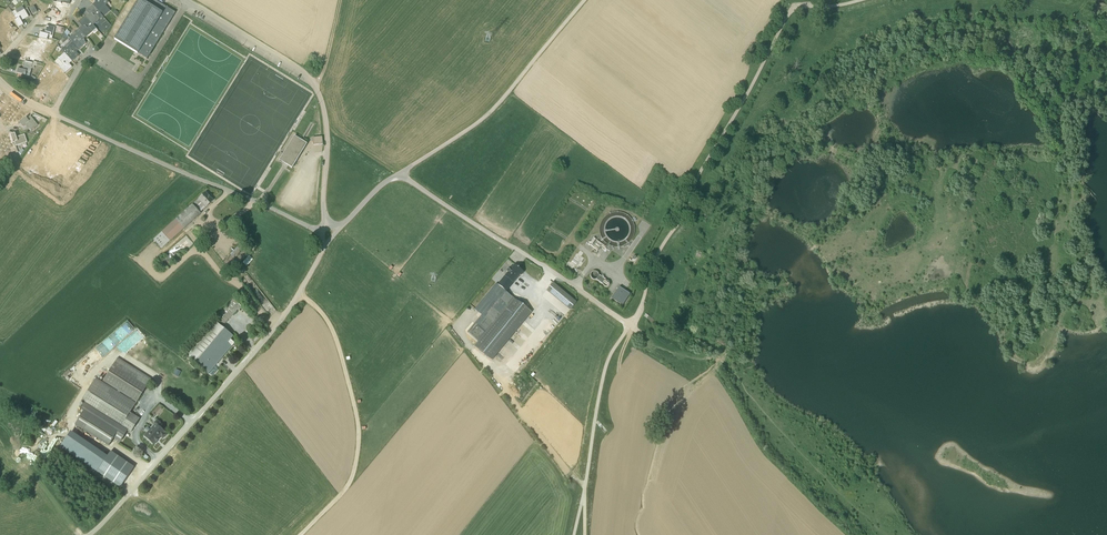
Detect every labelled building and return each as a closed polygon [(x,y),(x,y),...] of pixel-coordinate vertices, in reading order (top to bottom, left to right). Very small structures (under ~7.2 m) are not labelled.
[(95,2),(93,5),(102,16),(104,15),(104,16),(110,11),(108,8),(111,5),(106,0),(94,0),(95,2)] [(146,59),(164,30),(175,12),(156,0),(135,0),(112,39),(146,59)] [(69,4),(70,4),(61,2),(61,3),(56,2),(54,14),(62,16),(64,8),(68,9),(69,4)] [(102,16),(93,5),(86,11),(88,14),(86,17),(93,25),(103,17),(102,16)] [(15,20),(19,28),(23,25),(21,21),(28,17),(24,10),(22,6),(12,12),(16,19),(15,20)] [(47,25),(46,26),(55,28),(55,26),(59,27),(62,16),(54,14),(52,22),(47,21),(48,21),(47,25)] [(96,28),(86,17),(79,23),(81,26),(79,29),(86,37),(93,31),(94,33),(97,30),(96,28)] [(19,28),(15,20),(4,26),(7,30),(5,31),(9,38),(14,35),(12,32),(19,28)] [(39,37),(39,38),(47,40),(48,38),(52,39),(55,28),(46,26),(45,34),(40,33),(39,37)] [(86,37),(79,29),(72,35),(67,30),(65,33),(79,49),(86,43),(84,41),(85,40),(84,39),(86,37)] [(0,49),(5,46),(3,42),(9,38),(5,31),(0,34),(0,48),(0,49)] [(79,49),(65,33),(60,40),(63,43),(67,39),(68,40),(60,47),(62,50),(61,50),(72,62),(79,55),(76,52),(79,49)] [(33,45),(32,50),(40,52),(40,50),(45,51),(47,40),(39,38),(37,46),(33,45)] [(72,62),(64,53),(55,62),(58,65),(65,74),(72,67),(69,64),(72,62)] [(33,62),(32,64),(24,62),(23,70),(18,69),(17,74),(29,77),(31,68),(34,69),(34,66),(37,66),(37,63),(33,62)] [(26,117),(19,122),(22,127),(26,124),(31,130),(31,131),(38,125),(30,116),(27,119),(26,117)] [(16,146),(27,142),(24,135),(16,137),(15,133),(10,135),(13,143),(14,142),(16,146)] [(307,144),(294,136),(279,160),(286,164),(292,168),(307,144)] [(206,208),(213,201),(206,193),(153,240),(162,249),(201,214),(200,213),(206,208)] [(227,256),(230,262),(241,257),(238,251),(227,256)] [(520,276),(523,272),(514,264),(511,269),(510,268),(506,272),(508,273),(497,285),(506,292),(520,275),(520,276)] [(609,283),(608,283),(609,282),(602,278),(601,279),(599,277),(599,276),(598,274),(597,273),(596,272),(594,272),(592,273),(591,274),(590,276),(590,277),(591,279),(592,280),(593,281),(595,281),(596,281),(605,288),(606,289),(607,289),(608,288),(609,288),(610,286),(610,285),(610,284),(609,283)] [(473,346),(491,361),(531,313),(506,292),(497,285),(496,284),(474,310),(480,315),(466,332),(477,341),(473,346)] [(569,311),(575,304),(552,285),(546,292),(569,311)] [(630,295),(619,288),(611,300),(623,307),(630,295)] [(235,297),(215,318),(223,325),(239,308),(248,316),(251,313),(235,297)] [(233,337),(216,322),(187,355),(209,374),(234,343),(230,340),(233,337)] [(74,376),(97,360),(92,353),(69,369),(74,376)] [(130,433),(139,419),(129,413),(151,380),(117,358),(101,382),(96,378),(80,402),(84,404),(80,410),(84,412),(75,425),(108,447),(113,439),(120,443),(127,432),(130,433)] [(161,426),(160,423),(158,421),(155,421),(153,423),(154,426),(144,436),(153,445),(161,437),(163,439),(166,435),(165,433),(159,427),(161,426)] [(110,451),(96,472),(120,488),(134,467),(110,451)]
